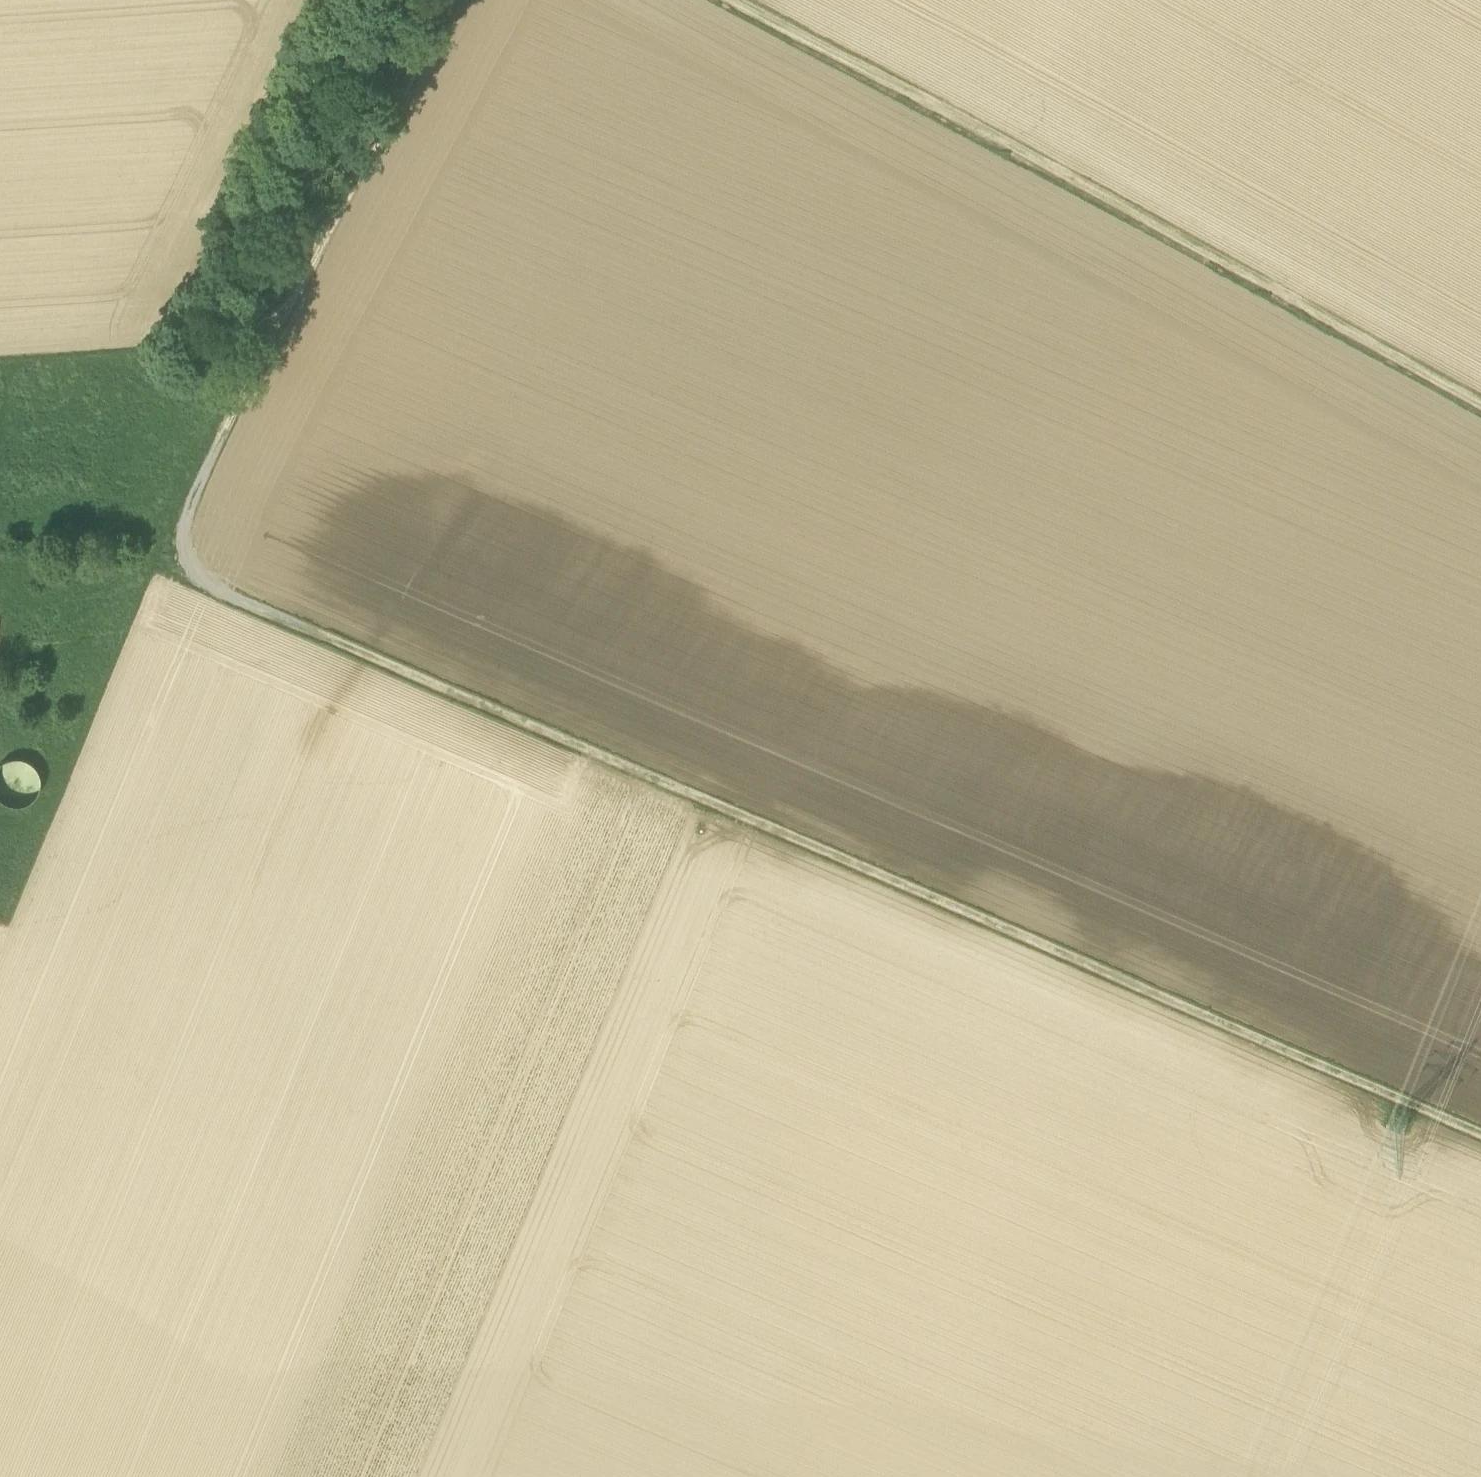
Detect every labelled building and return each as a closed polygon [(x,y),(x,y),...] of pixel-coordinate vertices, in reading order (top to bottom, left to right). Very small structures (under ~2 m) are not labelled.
[(25,802),(30,800),(34,796),(37,792),(39,788),(41,783),(41,777),(40,772),(38,767),(35,763),(31,760),(26,757),(21,756),(16,755),(11,756),(6,758),(2,760),(0,762),(0,797),(1,797),(5,800),(10,802),(15,803),(20,803),(25,802)]
